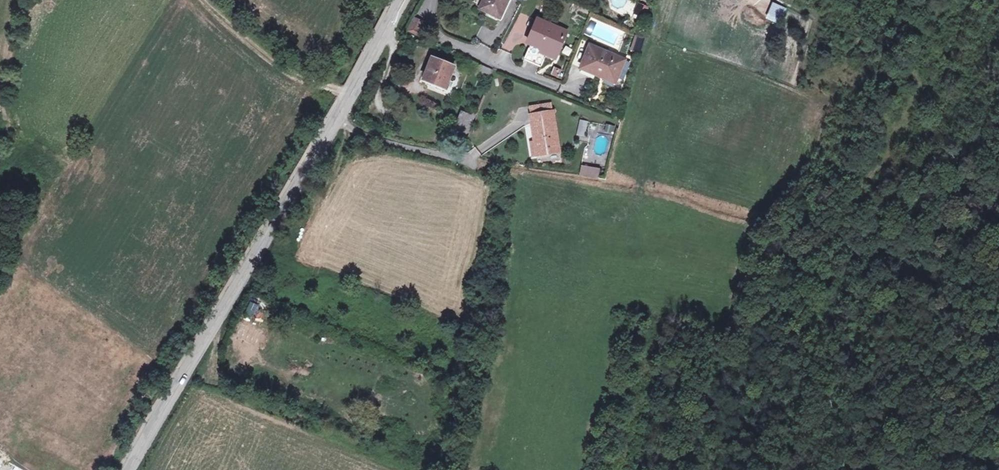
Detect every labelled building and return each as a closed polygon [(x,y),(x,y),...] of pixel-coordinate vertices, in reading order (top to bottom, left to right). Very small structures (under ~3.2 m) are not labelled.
[(480,9),(500,18),(508,0),(484,0),(480,9)] [(765,19),(780,25),(786,7),(772,2),(765,19)] [(637,4),(633,13),(642,17),(646,8),(637,4)] [(522,13),(502,47),(513,54),(533,20),(522,13)] [(421,23),(414,20),(409,31),(421,37),(423,33),(418,30),(421,23)] [(557,56),(567,32),(537,20),(527,43),(531,45),(524,60),(541,67),(546,55),(547,52),(557,56)] [(624,60),(590,46),(581,69),(600,76),(601,74),(616,80),(624,60)] [(454,67),(431,59),(423,80),(445,89),(454,67)] [(554,67),(551,75),(559,78),(562,70),(554,67)] [(601,74),(600,76),(615,83),(616,80),(601,74)] [(529,106),(530,115),(553,112),(551,103),(529,106)] [(461,111),(455,127),(460,129),(457,136),(465,140),(476,114),(473,112),(471,116),(461,111)] [(535,142),(537,156),(548,154),(548,153),(559,151),(553,112),(530,115),(535,142)] [(580,120),(576,135),(585,137),(588,122),(580,120)] [(606,124),(605,130),(614,133),(615,127),(606,124)] [(582,167),(580,175),(598,177),(599,170),(582,167)] [(251,303),(246,314),(253,317),(258,306),(251,303)]
